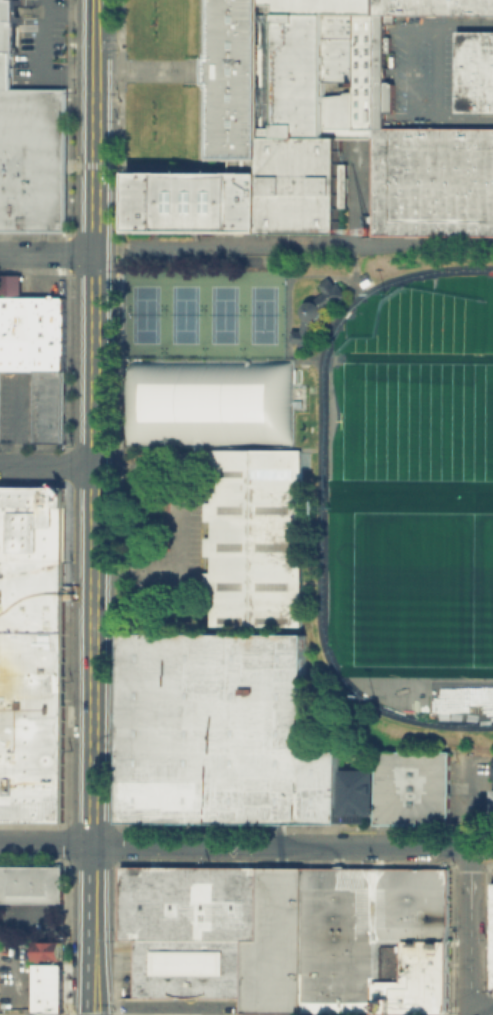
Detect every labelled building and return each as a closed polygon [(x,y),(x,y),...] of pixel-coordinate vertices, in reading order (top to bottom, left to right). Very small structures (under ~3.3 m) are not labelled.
[(64,230),(0,230),(0,0),(18,0),(18,53),(12,53),(12,88),(65,88),(64,230)] [(385,127),(492,127),(492,235),(375,235),(376,136),(340,136),(340,234),(129,234),(129,170),(260,170),(260,156),(212,156),(212,86),(207,86),(207,70),(207,55),(213,55),(213,0),(492,0),(492,16),(385,16),(385,82),(393,82),(393,110),(385,110),(385,127)] [(458,30),(492,30),(492,110),(458,110),(458,30)] [(291,339),(291,328),(296,329),(299,315),(299,307),(304,301),(310,299),(320,291),(314,283),(324,277),(341,296),(325,307),(323,317),(318,323),(313,325),(304,347),(291,339)] [(34,370),(0,369),(0,296),(63,296),(63,370),(34,370)] [(34,370),(34,443),(62,443),(63,370),(34,370)] [(211,450),(299,450),(299,625),(210,625),(211,450)] [(61,820),(0,820),(0,484),(61,484),(61,820)] [(121,634),(299,636),(299,752),(338,752),(338,771),(373,771),(373,754),(448,754),(448,825),(120,824),(121,634)] [(124,864),(450,864),(450,1013),(124,1013),(124,864)] [(58,901),(58,865),(0,865),(0,901),(58,901)] [(64,940),(63,960),(37,959),(37,940),(64,940)] [(31,963),(31,1011),(58,1012),(58,963),(31,963)]
